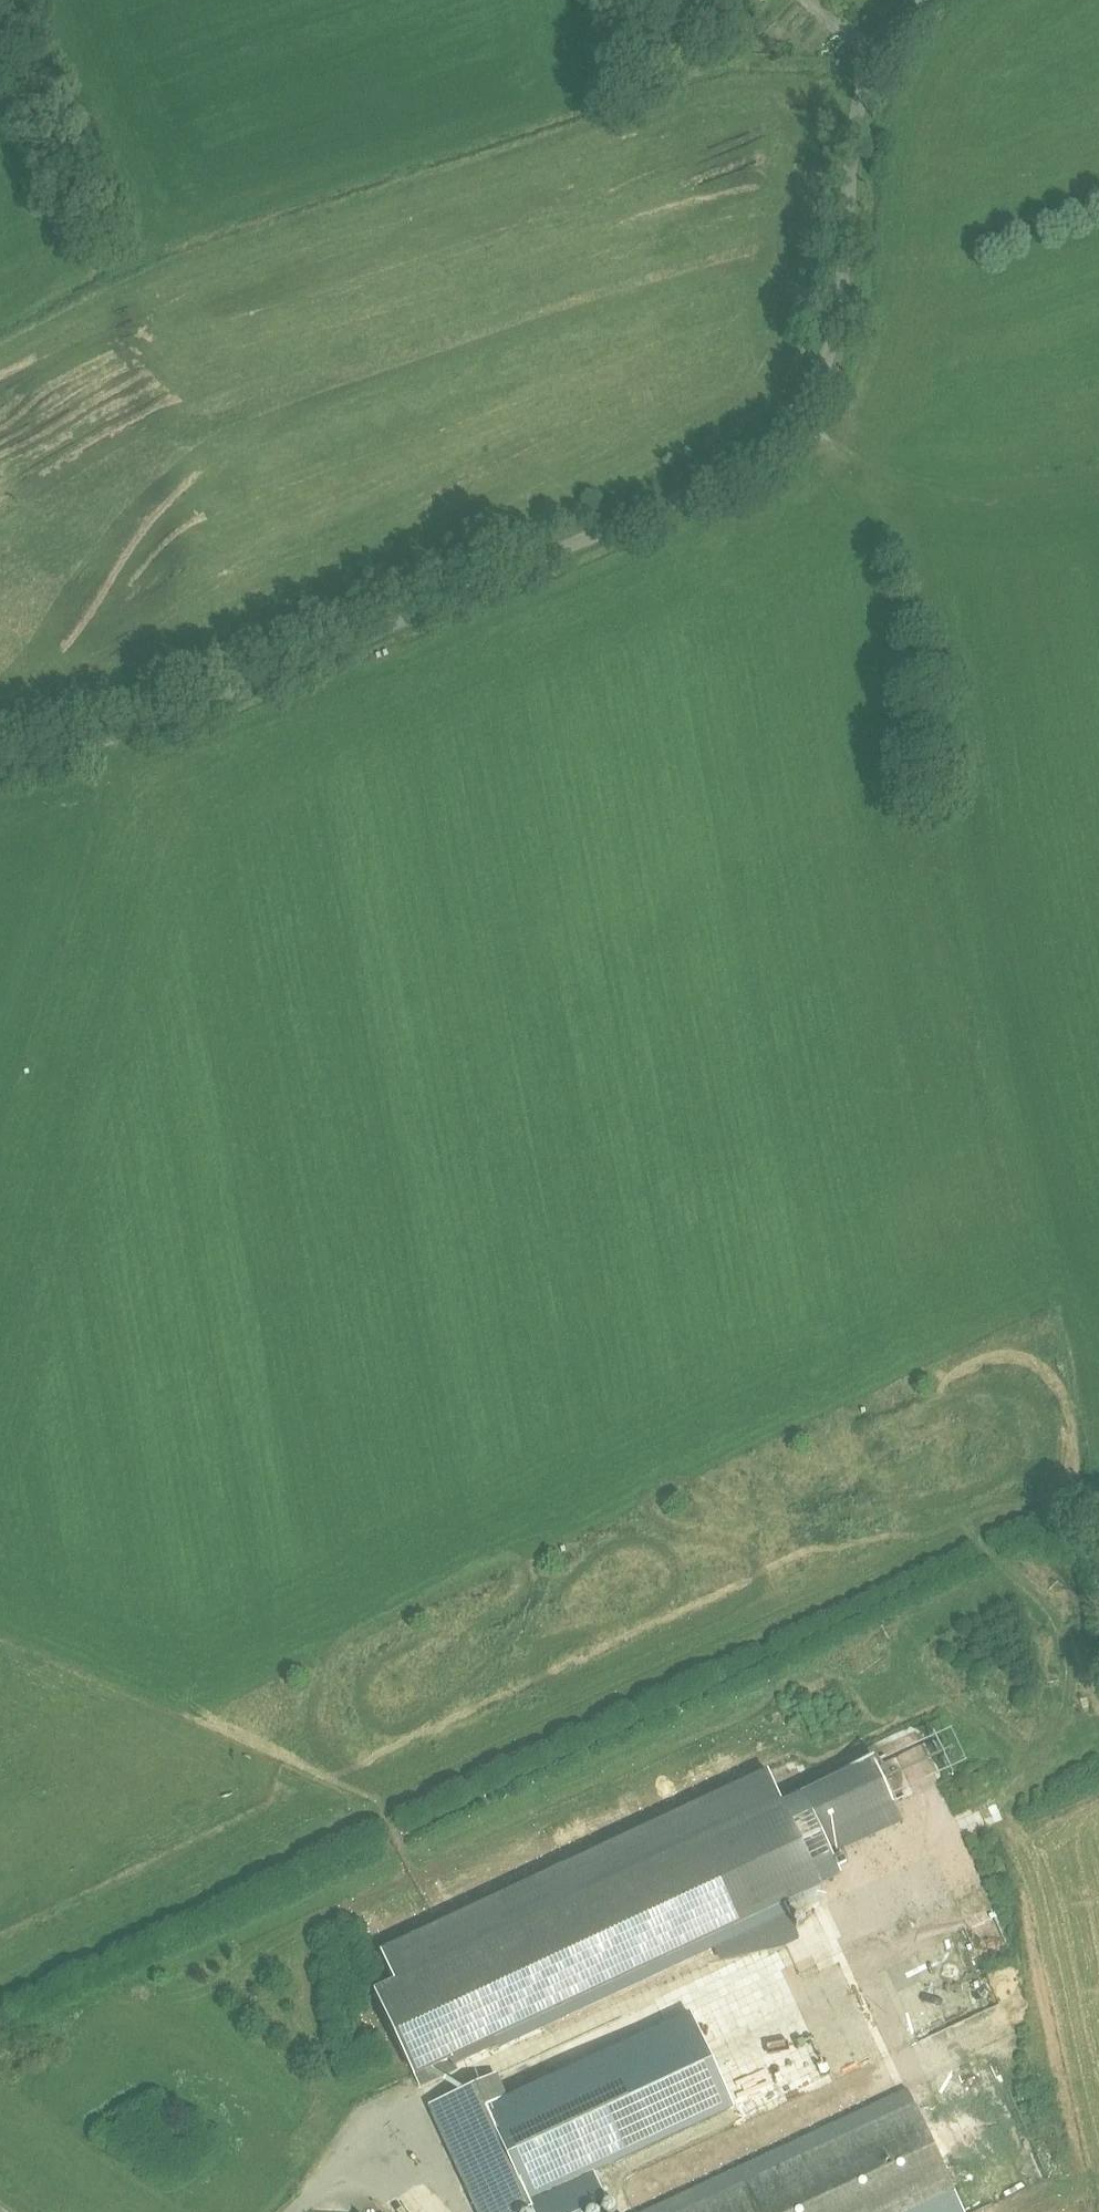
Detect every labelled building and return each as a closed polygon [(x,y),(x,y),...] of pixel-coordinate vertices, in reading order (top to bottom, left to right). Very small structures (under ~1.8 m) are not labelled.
[(377,1991),(421,2086),(457,2069),(452,2058),(842,1876),(823,1835),(893,1802),(873,1759),(377,1991)] [(927,1951),(949,2009),(969,2001),(947,1943),(927,1951)] [(997,1967),(1002,1954),(987,1948),(982,1962),(997,1967)] [(925,1971),(906,1979),(917,2004),(936,1996),(925,1971)] [(508,2098),(497,2073),(428,2104),(478,2211),(518,2211),(533,2205),(536,2211),(591,2211),(616,2199),(603,2171),(741,2103),(699,2010),(500,2107),(498,2102),(508,2098)] [(515,2050),(501,2058),(507,2070),(522,2063),(515,2050)] [(955,2188),(916,2105),(685,2211),(904,2211),(955,2188)] [(1019,2181),(1008,2155),(988,2163),(1000,2189),(1019,2181)]
